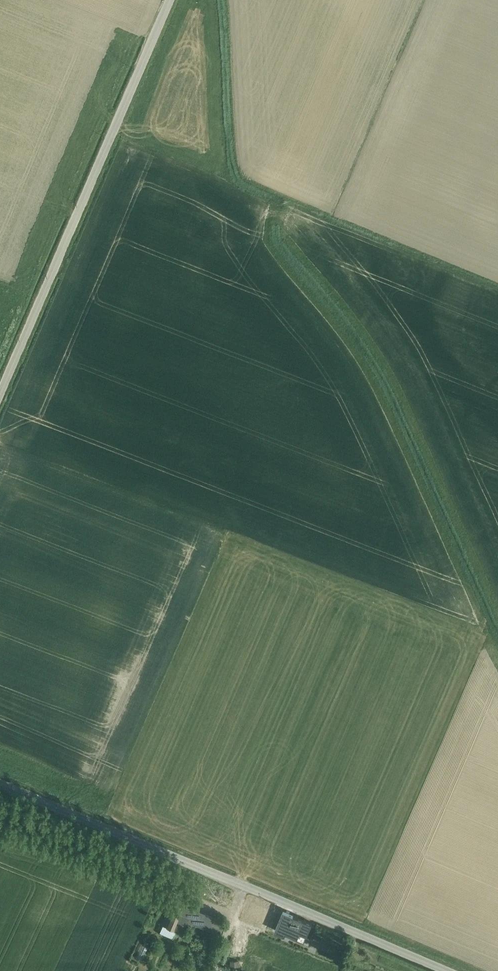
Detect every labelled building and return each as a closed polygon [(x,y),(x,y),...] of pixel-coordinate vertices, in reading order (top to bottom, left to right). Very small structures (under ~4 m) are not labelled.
[(186,901),(175,896),(160,932),(172,938),(176,930),(183,933),(188,921),(193,909),(184,906),(186,901)] [(250,898),(247,905),(251,907),(249,911),(260,916),(259,919),(266,922),(272,907),(250,898)] [(193,909),(188,921),(215,932),(220,920),(193,909)] [(294,914),(283,910),(275,930),(304,942),(312,923),(293,915),(294,914)] [(245,912),(243,917),(254,922),(257,917),(245,912)] [(220,920),(215,932),(221,935),(226,922),(220,920)] [(313,934),(309,942),(329,951),(332,942),(313,934)] [(141,944),(135,957),(142,960),(148,947),(141,944)]
